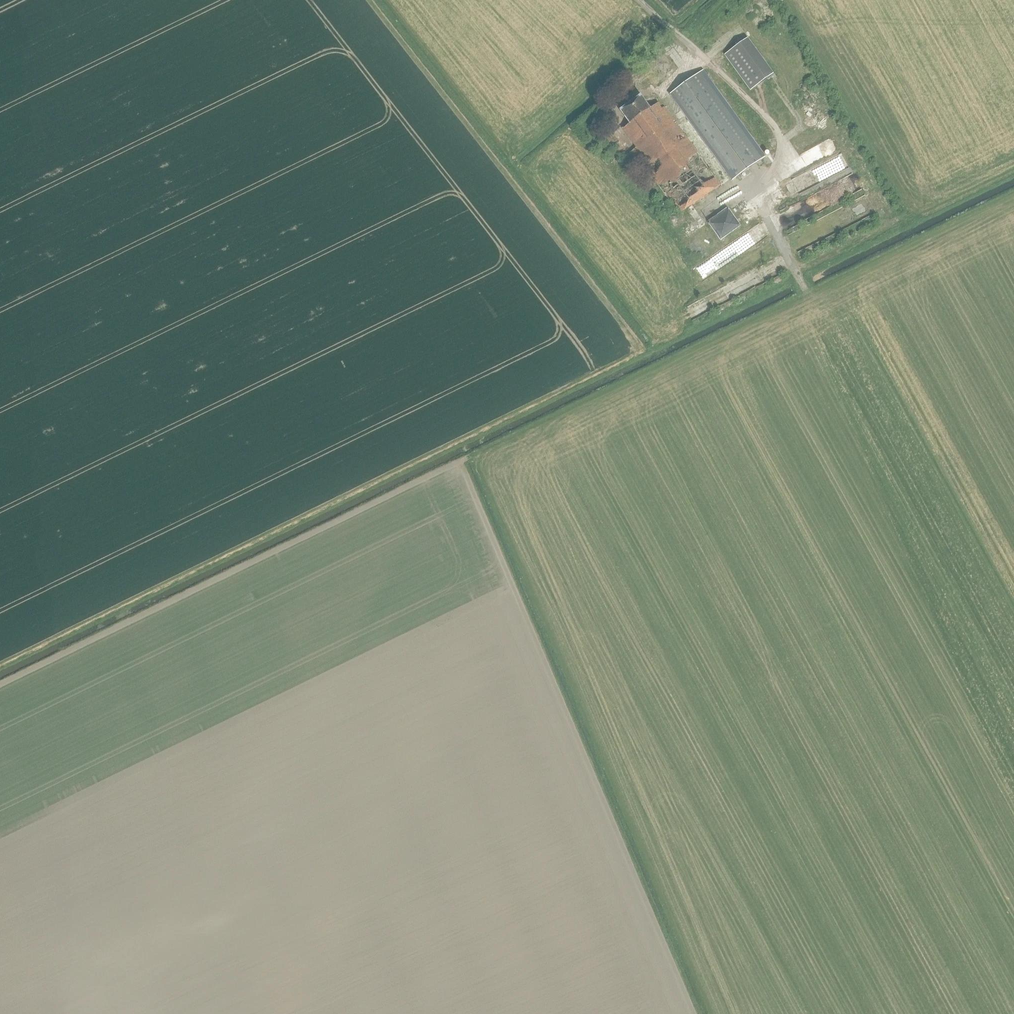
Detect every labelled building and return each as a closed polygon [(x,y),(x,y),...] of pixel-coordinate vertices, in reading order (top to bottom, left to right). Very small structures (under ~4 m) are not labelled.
[(740,45),(725,56),(750,91),(765,80),(740,45)] [(731,181),(766,156),(704,69),(669,94),(731,181)] [(679,214),(721,185),(719,183),(724,179),(718,171),(713,175),(664,107),(662,109),(658,104),(650,109),(641,97),(621,111),(630,124),(623,129),(637,148),(630,153),(638,163),(641,161),(679,214)] [(844,155),(794,175),(801,192),(815,186),(814,184),(824,180),(823,177),(840,170),(844,178),(852,175),(844,155)] [(709,219),(720,239),(742,226),(730,207),(709,219)]
